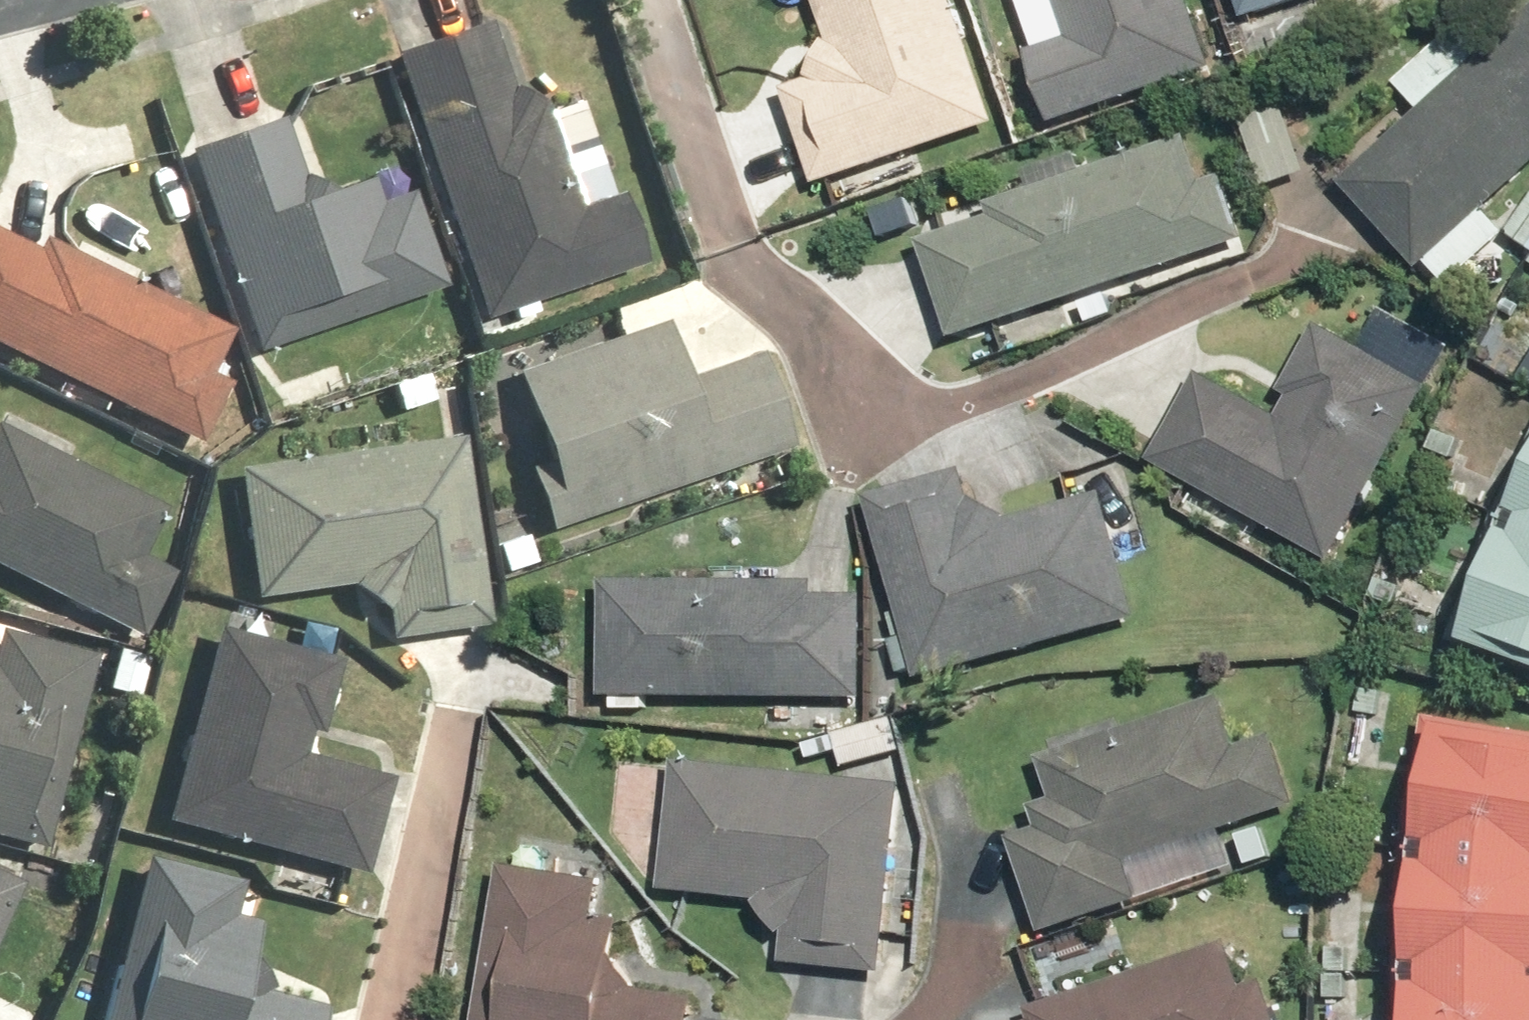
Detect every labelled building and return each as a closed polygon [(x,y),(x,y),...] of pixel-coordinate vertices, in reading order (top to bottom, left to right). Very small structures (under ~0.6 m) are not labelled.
[(774,100),(803,184),(995,118),(955,0),(811,0),(827,46),(797,56),(808,88),(774,100)] [(1048,123),(1216,65),(1193,0),(1005,0),(1048,123)] [(1240,21),(1302,0),(1233,0),(1240,21)] [(1416,268),(1438,293),(1502,237),(1480,211),(1528,168),(1528,17),(1492,50),(1463,17),(1390,82),(1419,114),(1341,183),(1416,268)] [(572,204),(537,104),(509,94),(483,19),(383,54),(474,318),(642,260),(617,188),(572,204)] [(299,113),(182,153),(250,354),(442,289),(402,169),(327,195),(299,113)] [(1111,305),(1106,287),(1224,248),(1244,241),(1223,177),(1202,184),(1190,148),(1185,134),(991,199),(996,213),(915,240),(948,340),(1050,306),(1056,324),(1111,305)] [(189,444),(219,382),(204,375),(228,326),(137,283),(146,265),(88,238),(82,252),(47,235),(38,252),(0,234),(0,353),(189,444)] [(1280,417),(1199,371),(1150,456),(1330,559),(1427,389),(1315,324),(1276,392),(1290,399),(1280,417)] [(520,477),(535,531),(791,457),(760,353),(677,377),(662,328),(511,372),(540,471),(520,477)] [(141,638),(173,577),(125,552),(150,505),(0,427),(0,565),(141,638)] [(247,597),(349,583),(380,607),(384,636),(481,623),(456,436),(229,466),(247,597)] [(1526,465),(1521,476),(1507,509),(1493,543),(1481,577),(1471,611),(1462,643),(1528,668),(1528,459),(1526,465)] [(1134,621),(1097,469),(1062,478),(1067,501),(999,518),(986,463),(862,493),(908,677),(1134,621)] [(602,578),(598,689),(598,707),(649,709),(650,691),(859,699),(863,588),(602,578)] [(311,760),(337,664),(209,631),(157,826),(355,878),(381,778),(311,760)] [(0,633),(0,840),(37,849),(86,654),(0,633)] [(1025,900),(1039,938),(1272,852),(1267,836),(1300,824),(1268,737),(1233,750),(1211,691),(1038,755),(1052,793),(1025,803),(1032,824),(1001,836),(1025,900)] [(1409,908),(1408,954),(1408,1000),(1408,1019),(1528,1019),(1528,740),(1432,726),(1424,771),(1417,817),(1413,862),(1409,908)] [(666,760),(654,890),(753,899),(750,930),(779,932),(776,965),(879,974),(897,781),(666,760)] [(240,943),(255,883),(135,853),(93,1019),(311,1019),(314,1006),(263,993),(240,943)] [(683,991),(618,984),(623,937),(595,934),(601,883),(490,871),(474,1019),(680,1019),(683,991)] [(0,881),(0,909),(10,886),(0,881)] [(1221,943),(1005,1019),(1268,1019),(1254,981),(1237,987),(1221,943)]
